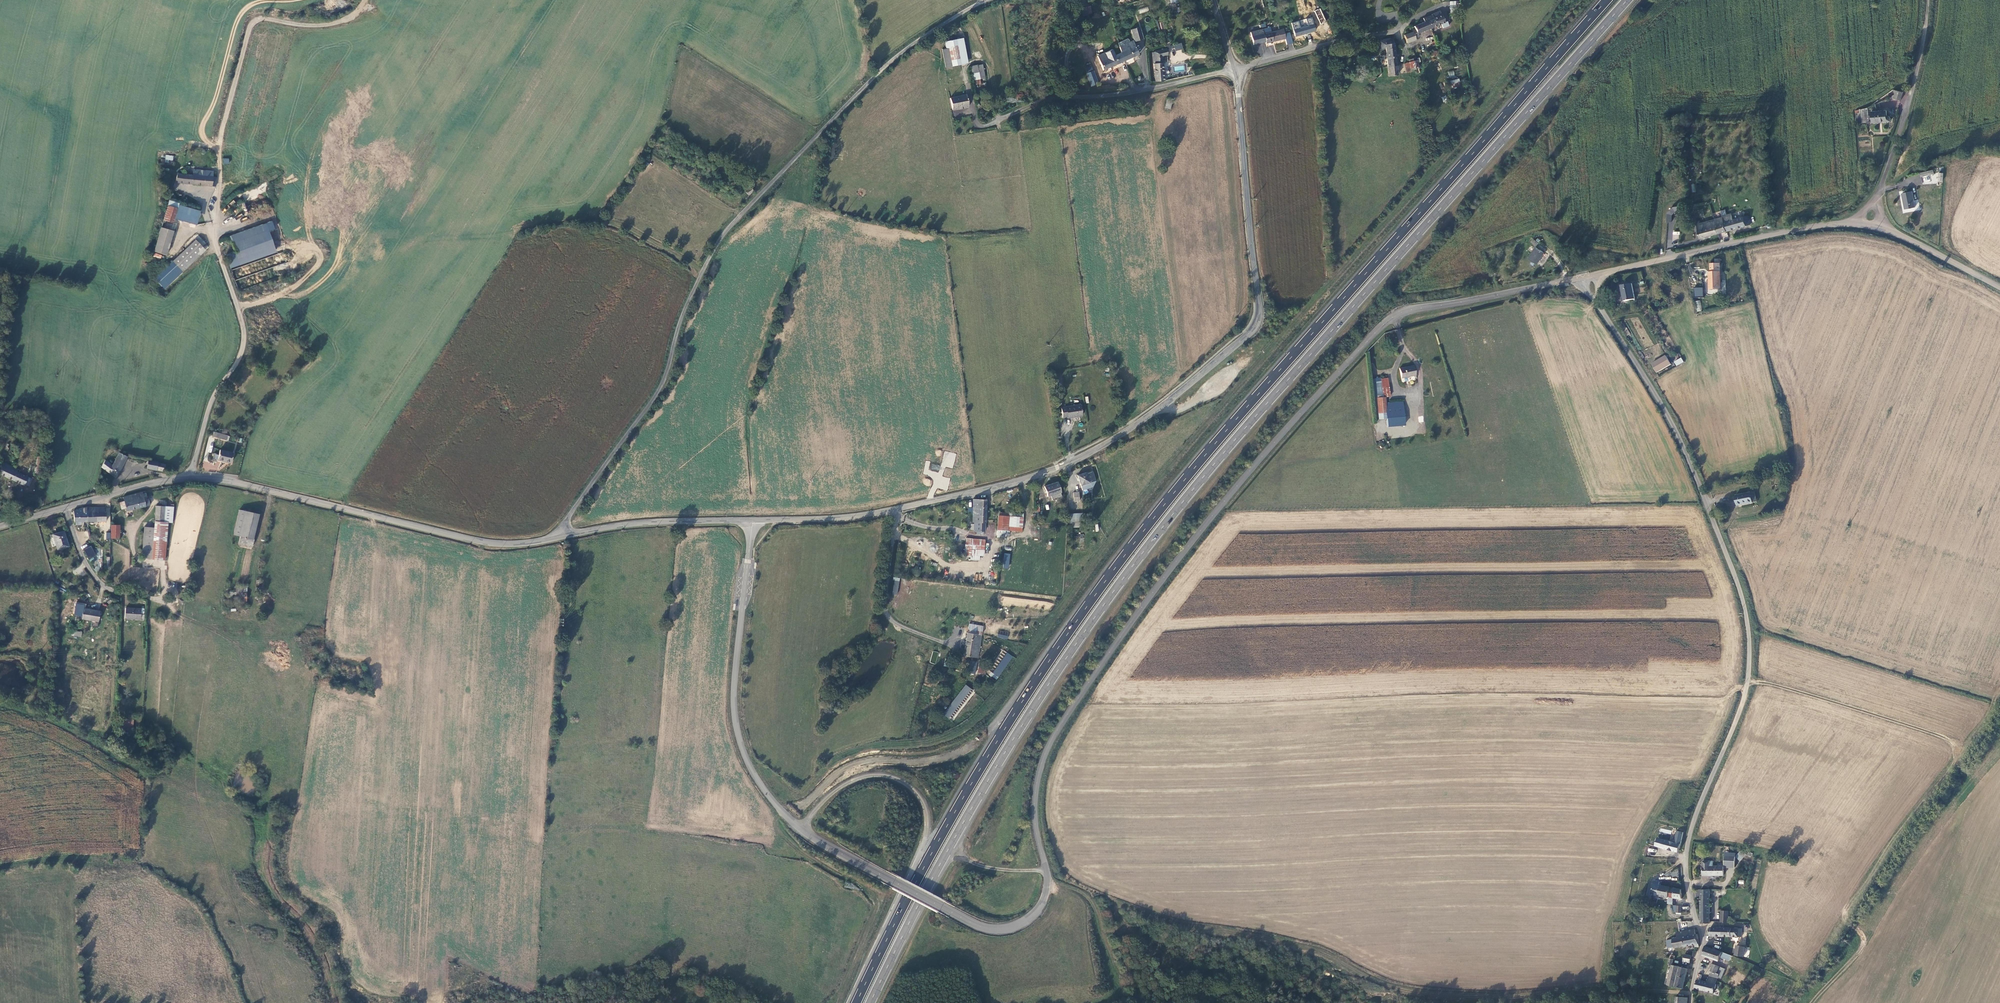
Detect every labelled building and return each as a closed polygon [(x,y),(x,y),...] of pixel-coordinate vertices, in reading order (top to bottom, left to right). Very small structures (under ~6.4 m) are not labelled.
[(1322,2),(1325,9),(1332,6),(1329,0),(1325,0),(1322,2)] [(1081,8),(1083,16),(1092,13),(1090,6),(1081,8)] [(1314,11),(1320,24),(1326,22),(1321,8),(1314,11)] [(1431,28),(1445,23),(1443,15),(1434,18),(1433,15),(1427,17),(1431,28)] [(1417,33),(1431,28),(1427,17),(1423,18),(1425,22),(1415,26),(1417,33)] [(1310,32),(1315,31),(1312,19),(1307,21),(1310,32)] [(1140,27),(1131,30),(1135,42),(1144,39),(1140,27)] [(1286,40),(1292,39),(1290,33),(1285,34),(1283,29),(1272,32),(1270,28),(1263,29),(1266,41),(1266,43),(1285,38),(1286,40)] [(1307,28),(1294,31),(1295,36),(1308,33),(1307,28)] [(1253,44),(1266,41),(1263,29),(1250,32),(1253,44)] [(1413,32),(1405,35),(1408,43),(1416,40),(1413,32)] [(947,41),(948,47),(951,46),(955,65),(966,63),(962,38),(947,41)] [(1380,51),(1386,50),(1395,49),(1393,38),(1379,41),(1380,51)] [(1119,47),(1119,49),(1121,52),(1135,46),(1132,41),(1119,47)] [(947,66),(955,65),(951,46),(948,47),(943,48),(947,66)] [(1135,46),(1121,52),(1124,61),(1138,54),(1135,46)] [(1103,70),(1124,61),(1121,52),(1119,49),(1115,51),(1117,55),(1115,56),(1112,49),(1100,55),(1101,61),(1100,62),(1103,70)] [(1153,52),(1156,83),(1165,81),(1163,56),(1168,55),(1166,49),(1162,50),(1153,52)] [(1386,53),(1388,67),(1397,65),(1395,49),(1386,50),(1386,53)] [(1419,69),(1416,58),(1409,59),(1412,71),(1419,69)] [(974,80),(985,78),(983,64),(972,66),(974,80)] [(1398,76),(1397,65),(1388,67),(1389,76),(1398,76)] [(1086,72),(1092,86),(1098,83),(1092,69),(1086,72)] [(1450,80),(1451,88),(1460,87),(1459,79),(1450,80)] [(1902,100),(1904,91),(1894,89),(1895,95),(1895,98),(1902,100)] [(966,95),(949,98),(952,109),(968,106),(966,95)] [(1887,110),(1873,111),(1873,122),(1888,121),(1887,110)] [(169,163),(169,160),(173,161),(174,155),(166,154),(165,162),(169,163)] [(174,182),(216,186),(216,177),(213,177),(214,171),(193,169),(193,175),(180,173),(177,173),(174,182)] [(750,187),(745,190),(749,195),(754,191),(750,187)] [(1902,193),(1905,209),(1915,207),(1912,191),(1902,193)] [(169,201),(163,220),(174,223),(175,219),(196,224),(199,211),(178,206),(179,203),(169,201)] [(1724,220),(1723,217),(1701,223),(1700,220),(1696,221),(1701,238),(1751,224),(1748,214),(1733,218),(1724,220)] [(163,220),(161,228),(171,230),(174,223),(163,220)] [(268,223),(232,235),(241,263),(277,252),(268,223)] [(161,228),(154,251),(165,255),(172,231),(171,230),(161,228)] [(199,236),(196,238),(206,250),(209,247),(199,236)] [(164,288),(205,250),(196,239),(154,277),(164,288)] [(1545,252),(1537,247),(1529,259),(1537,264),(1545,252)] [(239,291),(255,285),(251,274),(257,272),(254,263),(232,270),(239,291)] [(1708,272),(1709,289),(1720,289),(1719,263),(1711,264),(1710,272),(1708,272)] [(1631,284),(1620,286),(1624,301),(1634,299),(1631,284)] [(1703,297),(1703,288),(1694,287),(1694,296),(1703,297)] [(1665,356),(1651,366),(1657,374),(1671,365),(1665,356)] [(1674,361),(1676,366),(1683,362),(1681,357),(1674,361)] [(1400,368),(1401,377),(1416,375),(1414,365),(1400,368)] [(1384,394),(1385,396),(1392,396),(1387,377),(1381,379),(1382,382),(1384,394)] [(1376,383),(1377,395),(1384,394),(1382,382),(1376,383)] [(1068,418),(1082,416),(1081,405),(1062,408),(1063,417),(1068,417),(1068,418)] [(1386,409),(1386,413),(1387,418),(1404,416),(1403,408),(1386,409)] [(231,463),(233,453),(224,450),(220,449),(218,460),(231,463)] [(116,477),(127,457),(119,453),(112,465),(105,460),(101,467),(116,477)] [(37,456),(33,474),(38,475),(42,458),(37,456)] [(147,468),(164,471),(166,464),(157,462),(158,461),(148,460),(147,468)] [(32,479),(0,465),(0,474),(24,485),(24,484),(29,486),(32,479)] [(1086,472),(1077,475),(1082,490),(1090,487),(1088,483),(1090,482),(1086,472)] [(1057,482),(1045,486),(1048,496),(1051,496),(1053,500),(1062,497),(1057,482)] [(146,494),(145,490),(123,496),(124,501),(126,508),(127,511),(150,505),(149,498),(144,499),(143,495),(146,494)] [(1752,502),(1751,492),(1735,495),(1737,505),(1752,502)] [(973,499),(972,516),(978,516),(978,507),(986,507),(986,499),(973,499)] [(155,521),(168,522),(173,523),(174,504),(171,504),(171,506),(156,506),(155,521)] [(75,521),(88,521),(88,508),(88,506),(73,511),(75,521)] [(973,531),(984,531),(984,522),(985,522),(986,507),(978,507),(978,516),(972,516),(972,521),(973,521),(973,531)] [(105,508),(88,508),(88,521),(107,521),(107,512),(105,512),(105,508)] [(259,514),(239,510),(234,534),(240,536),(253,539),(259,514)] [(998,515),(997,530),(1005,530),(1008,531),(1008,526),(1021,527),(1023,513),(1010,512),(1009,516),(998,515)] [(1078,513),(1067,513),(1067,522),(1079,521),(1078,513)] [(155,521),(155,527),(152,559),(165,560),(168,522),(155,521)] [(155,527),(143,526),(142,539),(141,558),(152,559),(155,527)] [(59,534),(54,536),(58,549),(69,546),(64,531),(59,533),(59,534)] [(253,539),(240,536),(239,543),(252,546),(253,539)] [(970,558),(970,559),(979,560),(979,555),(983,555),(985,540),(965,539),(964,557),(970,558)] [(92,546),(84,549),(88,559),(96,556),(92,546)] [(1001,604),(1028,607),(1029,599),(1002,596),(1001,604)] [(141,608),(126,607),(125,618),(144,619),(145,614),(141,614),(141,608)] [(83,609),(81,619),(99,621),(100,611),(83,609)] [(968,624),(967,632),(981,635),(982,626),(968,624)] [(998,630),(997,638),(1007,639),(1009,632),(998,630)] [(967,632),(963,632),(963,636),(966,637),(963,655),(978,658),(981,635),(967,632)] [(1000,663),(1006,652),(1002,650),(996,661),(1000,663)] [(997,680),(1013,656),(1006,652),(993,673),(989,671),(987,674),(997,680)] [(976,674),(977,661),(969,660),(968,673),(976,674)] [(979,661),(977,674),(984,676),(986,662),(979,661)] [(965,684),(943,714),(952,721),(974,691),(965,684)] [(134,719),(120,718),(120,727),(133,728),(134,719)] [(1669,838),(1670,830),(1661,828),(1658,837),(1665,839),(1666,837),(1669,838)] [(1678,853),(1681,844),(1683,833),(1676,831),(1674,842),(1662,839),(1660,848),(1678,853)] [(1654,846),(1660,848),(1662,839),(1656,838),(1654,846)] [(1723,875),(1723,866),(1713,866),(1712,861),(1702,861),(1702,875),(1723,875)] [(1652,894),(1659,895),(1661,886),(1659,886),(1660,882),(1654,881),(1652,894)] [(1659,895),(1674,898),(1675,888),(1661,886),(1659,895)] [(1682,899),(1683,891),(1682,889),(1675,888),(1674,898),(1682,899)] [(1700,889),(1701,923),(1710,923),(1709,889),(1700,889)] [(1728,910),(1741,910),(1741,894),(1728,894),(1728,910)] [(1710,936),(1741,936),(1740,928),(1710,927),(1710,936)] [(1697,947),(1700,946),(1698,933),(1697,933),(1696,929),(1677,932),(1678,937),(1673,937),(1674,938),(1675,946),(1675,947),(1696,944),(1697,947)] [(1737,945),(1735,954),(1744,957),(1745,946),(1737,945)] [(1721,954),(1722,951),(1705,946),(1702,955),(1719,960),(1721,954)] [(1717,973),(1719,966),(1710,963),(1709,966),(1711,967),(1709,975),(1718,978),(1719,974),(1717,973)] [(1672,965),(1668,985),(1685,988),(1689,968),(1674,965),(1672,965)] [(1714,993),(1717,979),(1709,977),(1707,982),(1701,981),(1697,980),(1695,988),(1714,993)]
